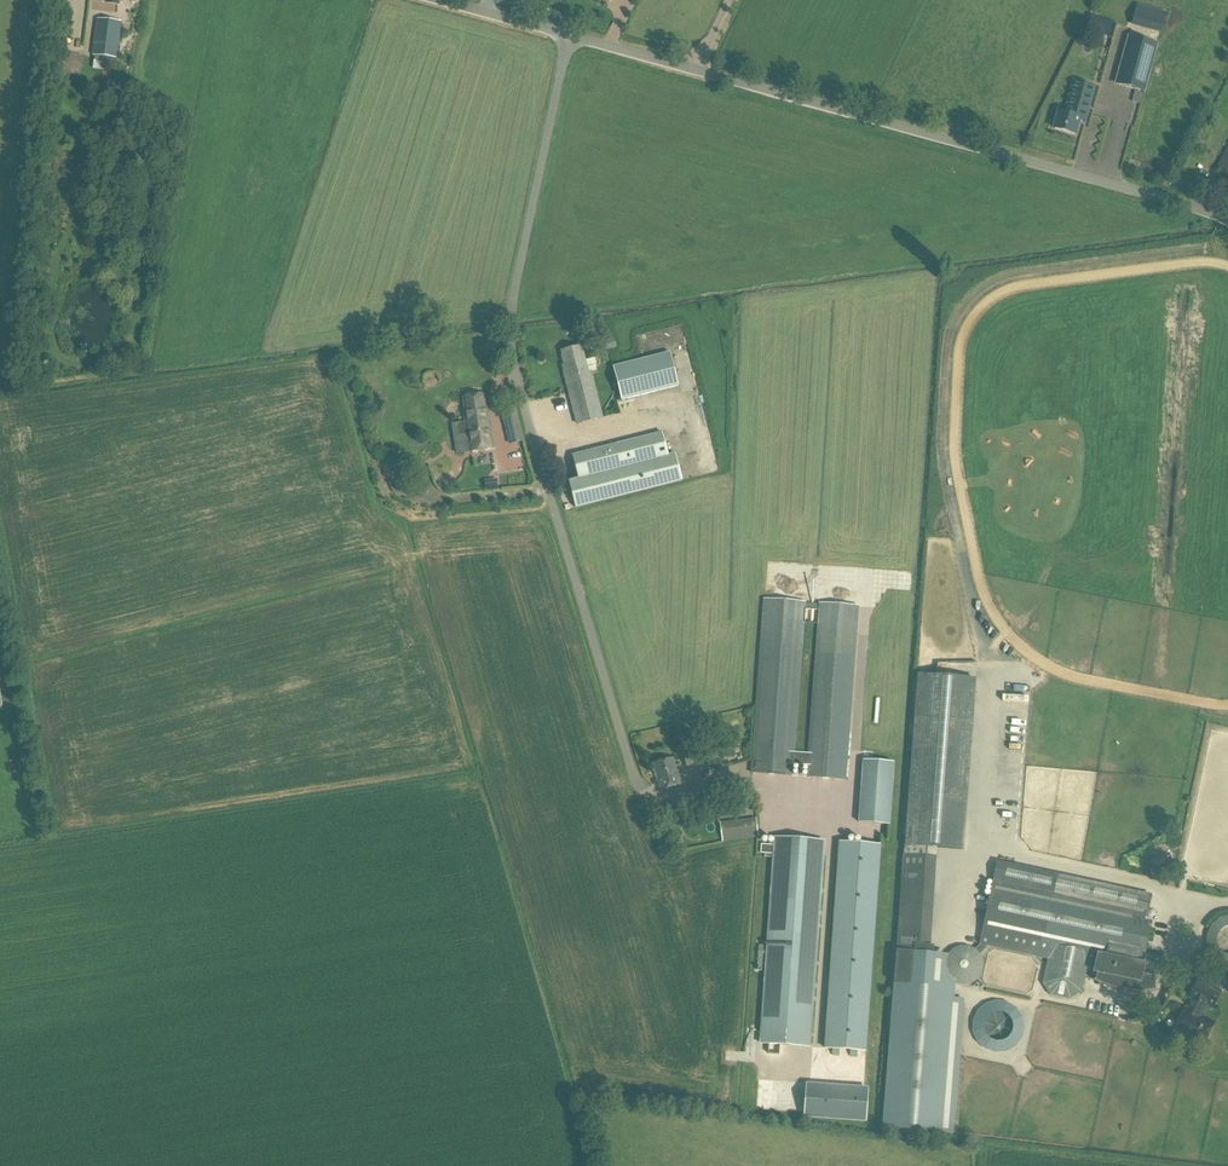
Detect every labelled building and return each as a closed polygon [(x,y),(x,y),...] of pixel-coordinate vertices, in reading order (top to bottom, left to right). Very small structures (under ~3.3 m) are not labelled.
[(1141,20),(1139,25),(1161,31),(1162,26),(1166,12),(1145,6),(1141,20)] [(98,18),(93,56),(118,59),(122,22),(98,18)] [(1129,37),(1116,84),(1144,92),(1157,45),(1129,37)] [(81,73),(82,53),(72,52),(71,72),(81,73)] [(1059,112),(1055,128),(1075,134),(1079,119),(1085,121),(1094,87),(1074,82),(1065,114),(1059,112)] [(1217,169),(1227,176),(1227,148),(1217,169)] [(604,341),(607,350),(616,347),(614,339),(604,341)] [(564,351),(561,352),(564,364),(563,364),(565,371),(578,425),(603,418),(592,373),(589,374),(585,361),(582,347),(564,351)] [(670,352),(613,366),(622,401),(679,386),(670,352)] [(390,398),(411,396),(410,388),(390,390),(390,398)] [(466,422),(459,423),(461,435),(468,434),(471,451),(493,447),(488,411),(487,407),(486,408),(484,395),(464,398),(466,410),(464,411),(466,422)] [(423,399),(396,401),(397,409),(424,407),(423,399)] [(515,405),(502,408),(511,444),(524,441),(515,405)] [(578,479),(569,482),(576,508),(683,481),(676,454),(669,456),(663,433),(573,456),(578,479)] [(1203,515),(1210,513),(1207,504),(1200,506),(1203,515)] [(804,556),(802,566),(814,567),(815,557),(804,556)] [(894,573),(894,582),(906,582),(906,571),(886,571),(885,573),(894,573)] [(801,592),(813,594),(815,582),(803,581),(801,592)] [(793,755),(804,603),(765,600),(752,773),(792,776),(793,765),(793,755)] [(845,780),(857,607),(820,604),(809,756),(808,766),(807,777),(845,780)] [(897,952),(913,953),(927,954),(928,949),(935,845),(963,847),(977,678),(919,673),(897,952)] [(867,733),(873,735),(878,722),(872,720),(867,733)] [(686,753),(684,754),(687,768),(736,754),(733,740),(703,748),(686,753)] [(658,762),(653,764),(660,789),(681,783),(674,758),(667,760),(666,758),(664,756),(659,757),(658,760),(658,762)] [(860,808),(859,823),(889,825),(890,810),(894,763),(863,761),(860,808)] [(761,787),(752,788),(754,803),(763,801),(761,787)] [(756,818),(720,822),(722,841),(759,836),(756,819),(756,818)] [(774,854),(760,1044),(809,1047),(824,842),(775,839),(774,846),(761,845),(761,854),(774,854)] [(839,844),(824,1048),(866,1051),(880,847),(839,844)] [(1166,859),(1165,857),(1164,855),(1162,854),(1160,855),(1154,858),(1153,859),(1152,861),(1152,864),(1154,865),(1156,866),(1158,865),(1164,862),(1165,861),(1166,859)] [(945,959),(945,967),(947,974),(952,979),(959,982),(967,982),(974,980),(979,975),(983,968),(983,960),(980,953),(988,944),(1050,958),(1044,982),(1052,994),(1071,998),(1083,991),(1088,966),(1099,969),(1096,981),(1101,983),(1103,984),(1110,987),(1114,988),(1119,989),(1121,990),(1123,990),(1128,991),(1132,991),(1134,991),(1139,992),(1141,992),(1146,991),(1153,991),(1157,990),(1155,977),(1144,975),(1147,963),(1137,961),(1140,949),(1143,950),(1144,946),(1147,947),(1148,941),(1145,940),(1148,928),(1145,927),(1147,914),(1152,894),(999,860),(982,940),(975,948),(968,945),(960,944),(953,947),(948,952),(945,959)] [(1227,957),(1227,909),(1215,905),(1199,946),(1227,957)] [(935,950),(928,949),(927,954),(913,953),(913,955),(896,954),(882,1130),(953,1136),(963,999),(955,999),(956,985),(950,983),(946,980),(944,972),(944,957),(935,956),(935,950)] [(1185,1007),(1174,1030),(1204,1044),(1215,1022),(1204,1016),(1209,1007),(1213,1009),(1222,989),(1198,978),(1196,982),(1193,983),(1188,993),(1190,996),(1189,998),(1191,999),(1186,1008),(1185,1007)] [(1002,1035),(1020,1032),(1014,1003),(1008,1004),(1009,1011),(991,1015),(988,1000),(968,1004),(976,1046),(1003,1041),(1002,1035)] [(802,1084),(800,1114),(861,1118),(863,1088),(802,1084)]
